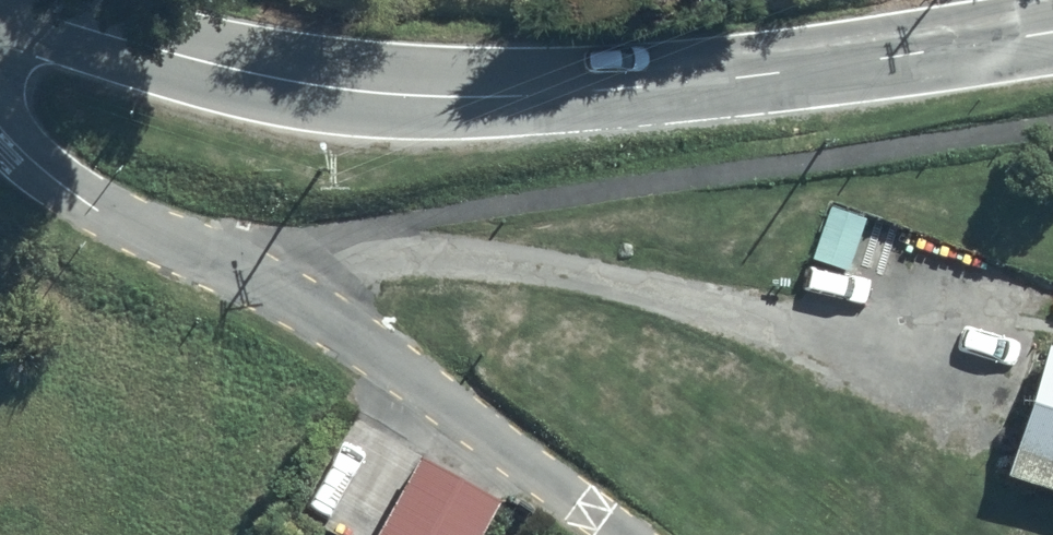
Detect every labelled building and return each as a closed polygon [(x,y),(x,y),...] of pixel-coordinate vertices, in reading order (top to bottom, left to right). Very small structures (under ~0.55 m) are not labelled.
[(1049,337),(1007,465),(1052,480),(1052,338),(1049,337)] [(498,493),(420,447),(369,534),(473,534),(498,493)]
